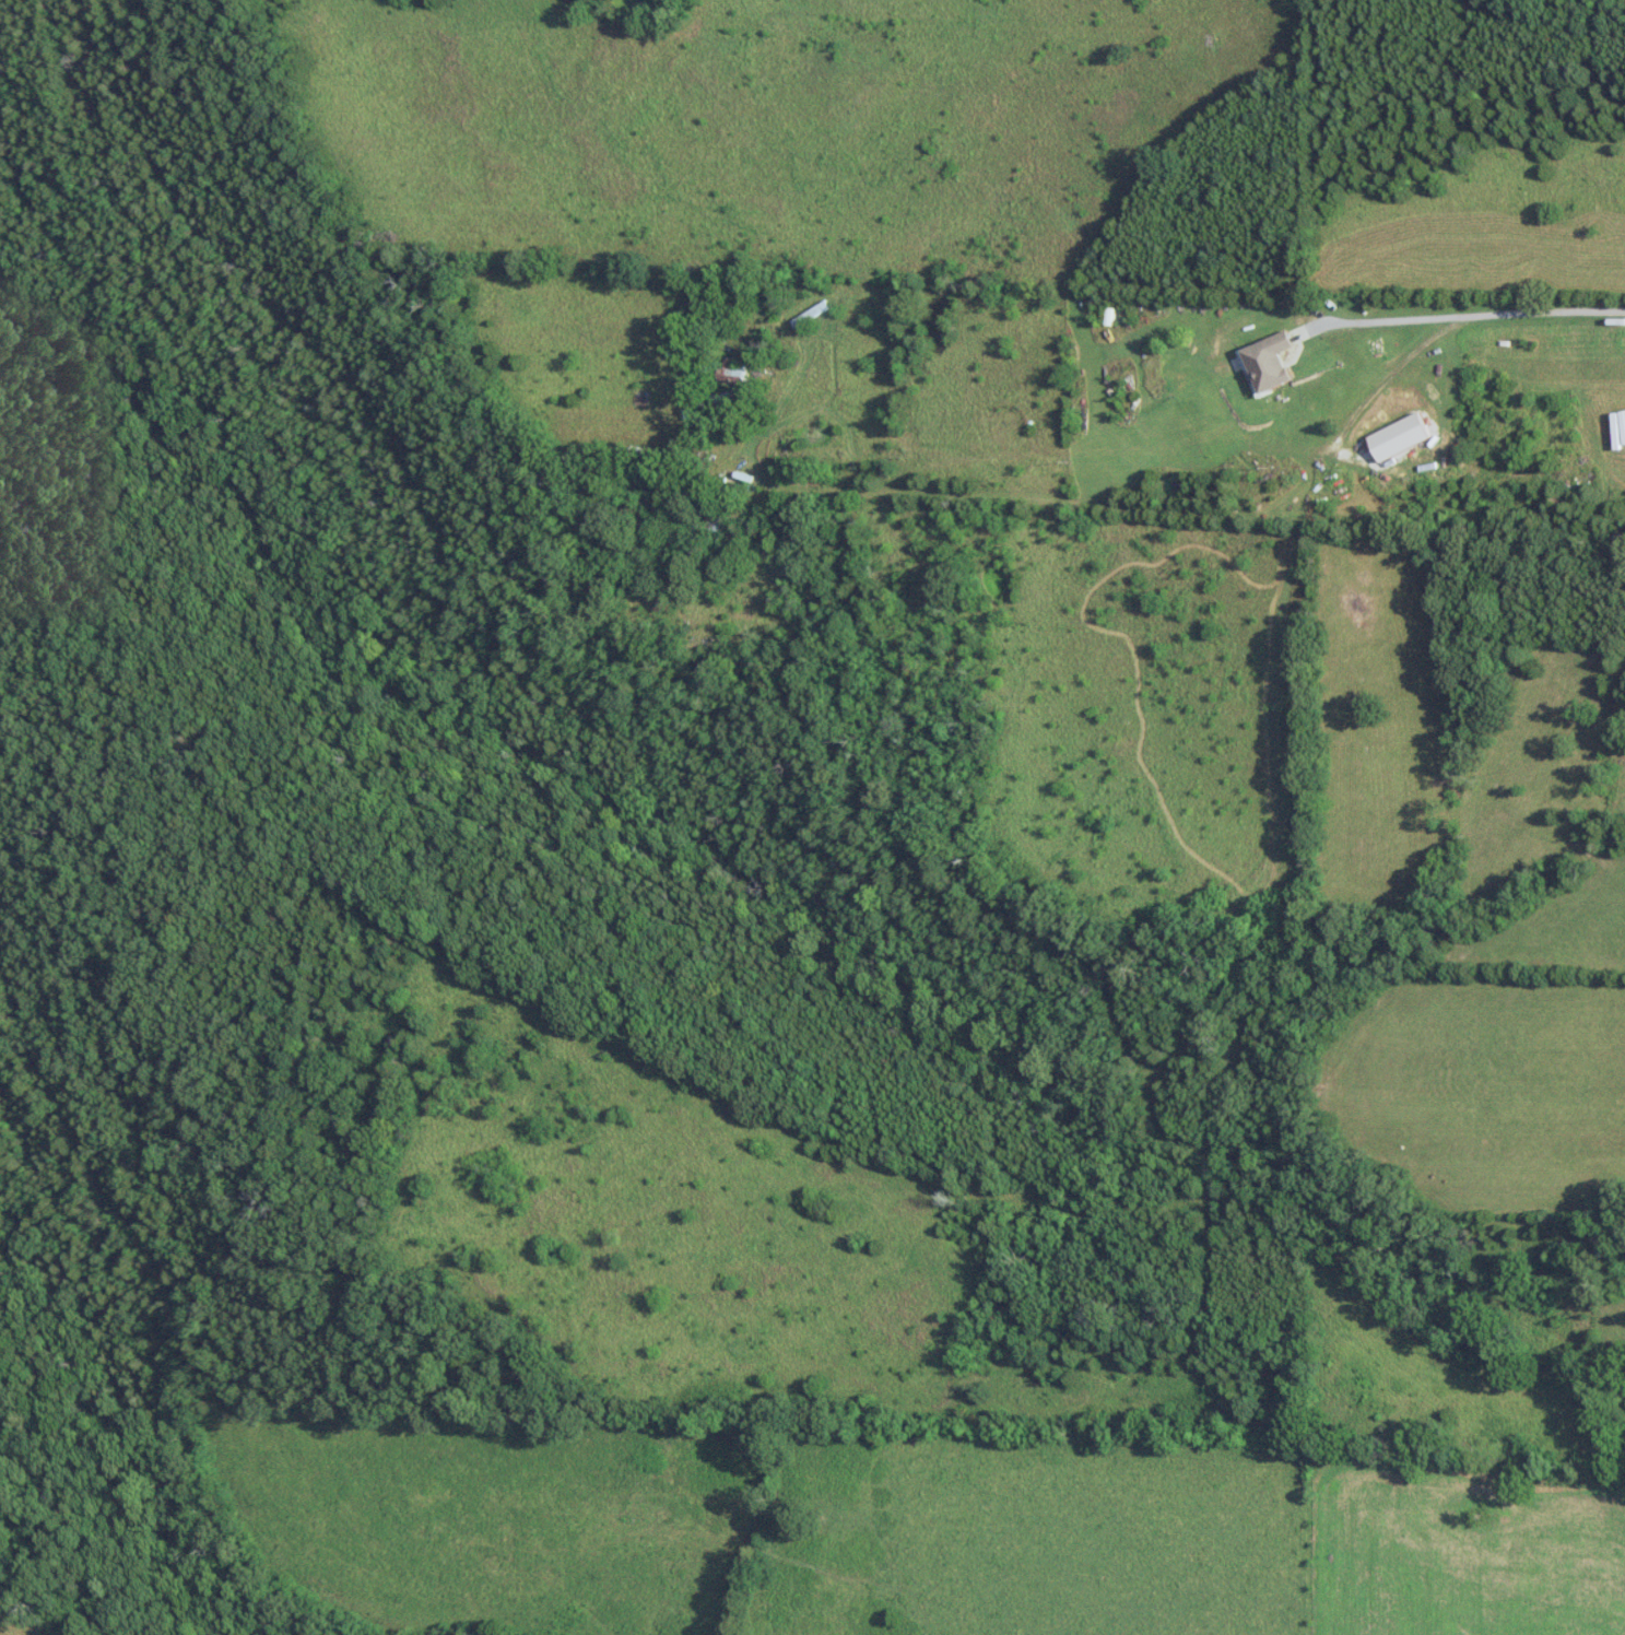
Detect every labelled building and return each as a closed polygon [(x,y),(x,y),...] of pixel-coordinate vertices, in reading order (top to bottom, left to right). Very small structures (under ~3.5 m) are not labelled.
[(1301,380),(1296,366),(1291,368),(1285,351),(1300,346),(1294,330),(1243,348),(1260,394),(1301,380)] [(1385,461),(1437,436),(1424,410),(1373,435),(1385,461)]
